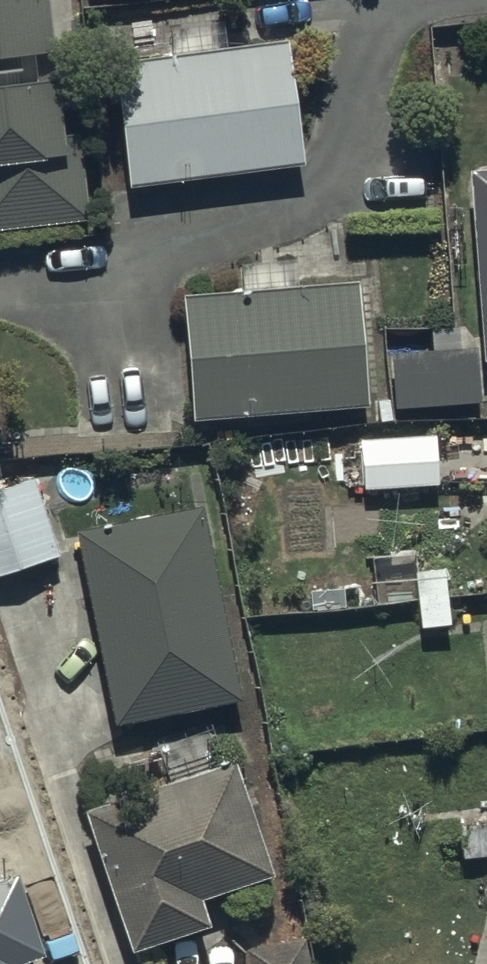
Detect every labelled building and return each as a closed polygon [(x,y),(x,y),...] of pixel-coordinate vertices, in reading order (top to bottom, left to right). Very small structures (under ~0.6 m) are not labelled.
[(88,220),(76,129),(66,130),(49,0),(0,0),(0,231),(88,220)] [(129,189),(305,166),(288,40),(113,63),(129,189)] [(469,171),(483,365),(486,364),(486,170),(469,171)] [(192,423),(369,409),(359,282),(182,296),(192,423)] [(395,411),(481,404),(477,348),(391,355),(395,411)] [(361,442),(364,490),(440,485),(437,437),(361,442)] [(61,558),(36,480),(0,491),(0,578),(61,558)] [(115,728),(242,703),(204,507),(77,531),(115,728)] [(422,630),(452,626),(445,570),(415,573),(422,630)] [(85,813),(133,956),(212,930),(203,903),(275,880),(236,763),(85,813)] [(462,832),(464,860),(486,858),(486,830),(462,832)] [(47,956),(20,875),(0,882),(0,963),(23,963),(47,956)] [(246,951),(248,963),(312,963),(308,942),(246,951)]
